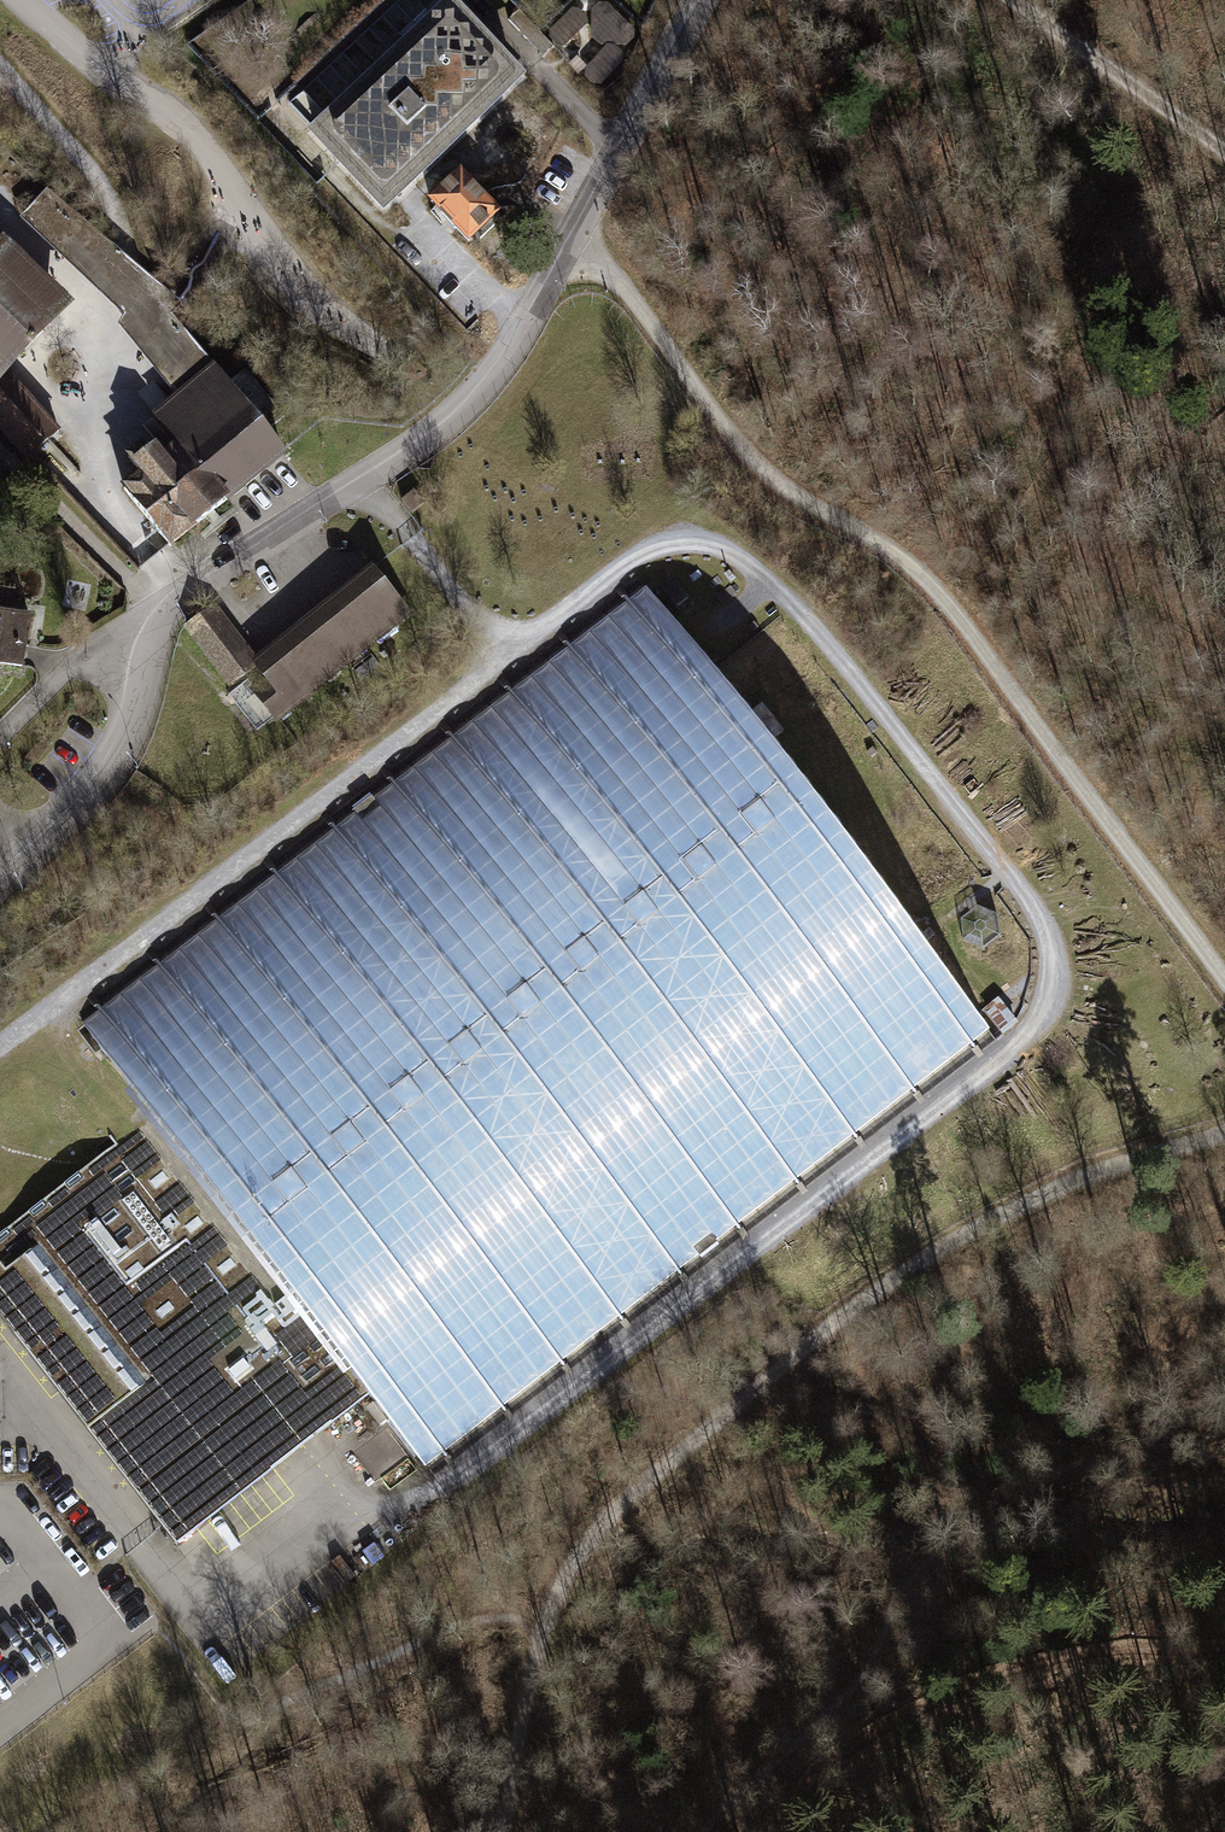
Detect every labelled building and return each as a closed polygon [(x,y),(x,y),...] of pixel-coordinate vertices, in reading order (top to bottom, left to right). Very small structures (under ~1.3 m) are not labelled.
[(380,214),(521,82),(448,4),(307,136),(380,214)] [(591,11),(592,38),(601,47),(605,47),(614,47),(626,46),(633,39),(634,32),(606,4),(596,5),(591,11)] [(548,31),(548,38),(557,48),(563,48),(588,25),(587,20),(577,10),(572,9),(548,31)] [(614,47),(605,47),(585,70),(584,76),(593,85),(601,86),(622,62),(622,54),(614,47)] [(455,173),(426,201),(463,241),(471,233),(476,238),(490,225),(485,220),(492,213),(455,173)] [(45,189),(27,209),(55,234),(77,253),(90,239),(95,233),(45,189)] [(182,305),(95,233),(90,239),(77,253),(55,234),(27,209),(19,218),(123,315),(117,324),(174,395),(186,386),(138,328),(156,299),(171,315),(177,309),(182,305)] [(0,252),(0,273),(51,322),(72,302),(10,242),(0,252)] [(51,322),(0,273),(0,374),(1,373),(51,322)] [(138,328),(186,386),(213,365),(171,315),(156,299),(138,328)] [(151,414),(176,443),(185,443),(233,502),(288,457),(282,451),(213,365),(186,386),(174,395),(151,414)] [(1,373),(0,374),(0,425),(29,456),(55,432),(1,373)] [(171,553),(233,502),(185,443),(176,443),(163,453),(157,446),(147,453),(140,445),(126,456),(141,474),(123,488),(166,545),(171,553)] [(366,571),(251,663),(262,677),(248,689),(271,717),(401,614),(366,571)] [(80,1021),(153,1116),(369,1394),(427,1468),(990,1030),(659,603),(643,584),(80,1021)] [(204,605),(179,625),(225,683),(251,663),(204,605)] [(0,610),(0,662),(20,666),(29,615),(0,610)] [(369,1394),(153,1116),(0,1233),(0,1317),(115,1466),(161,1525),(176,1544),(273,1469),(248,1435),(305,1391),(331,1424),(369,1394)] [(248,1435),(273,1469),(331,1424),(305,1391),(248,1435)]
